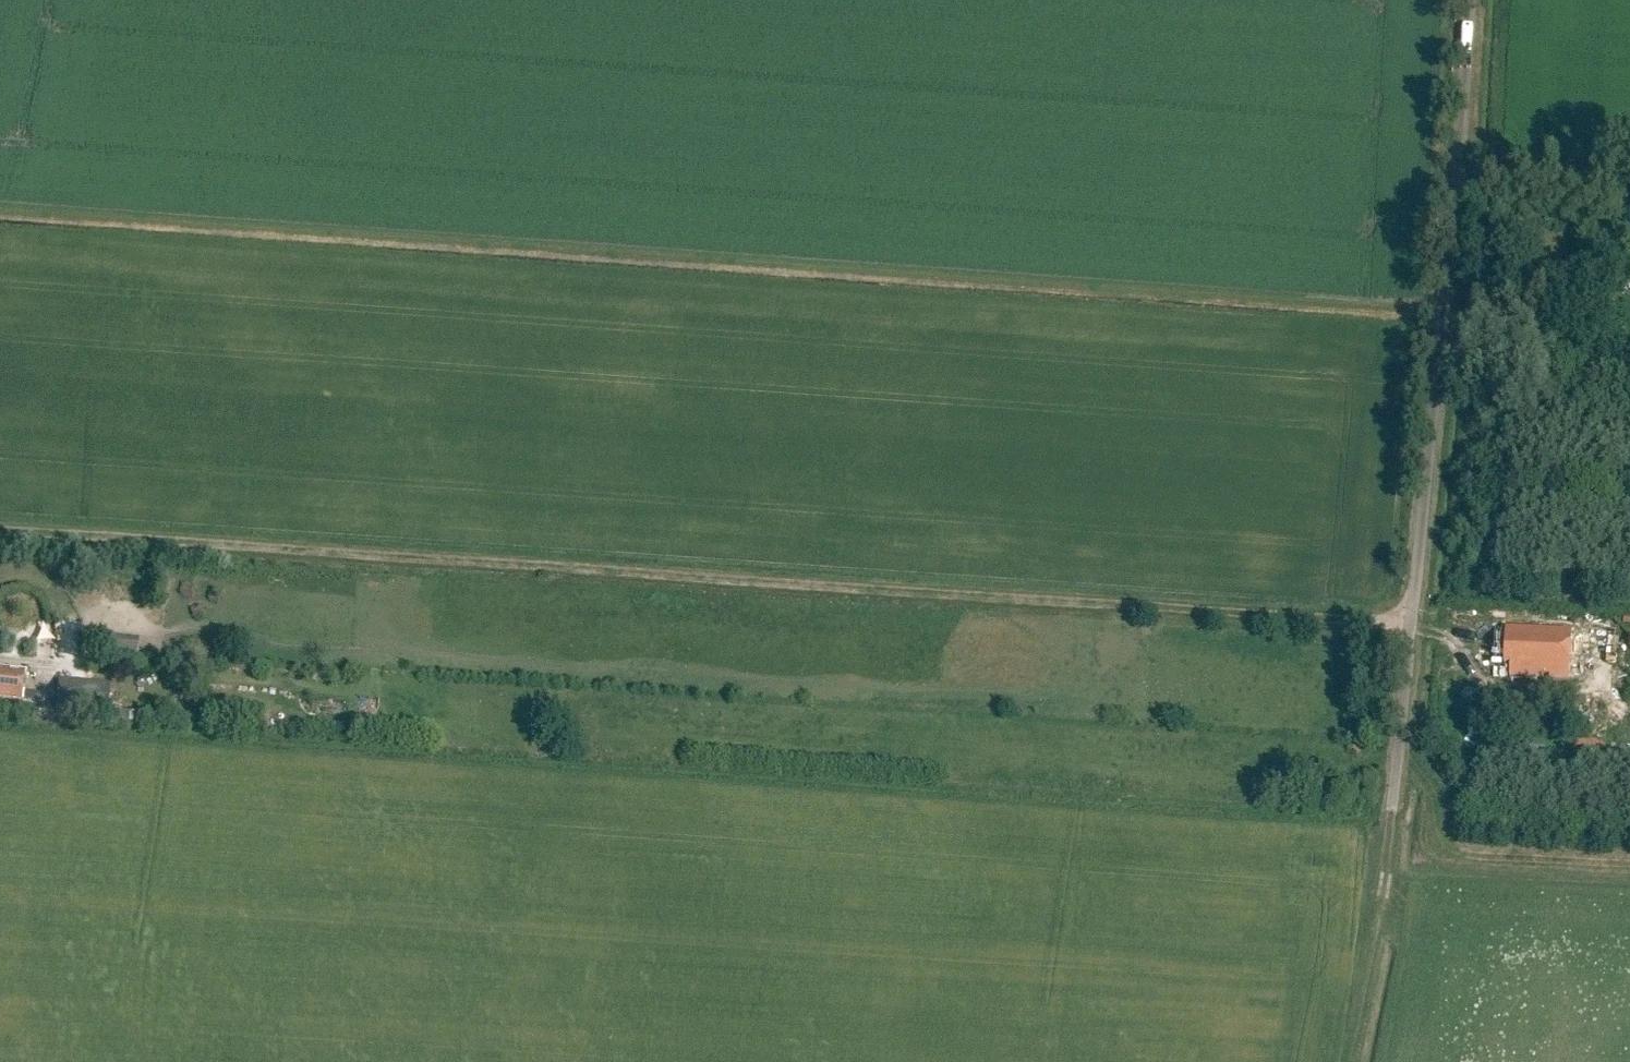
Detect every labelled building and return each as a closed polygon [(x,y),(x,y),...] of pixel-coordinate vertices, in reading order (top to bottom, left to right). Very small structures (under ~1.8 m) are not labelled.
[(1494,629),(1491,677),(1557,680),(1559,632),(1494,629)] [(22,700),(25,673),(0,670),(0,697),(22,700)]
